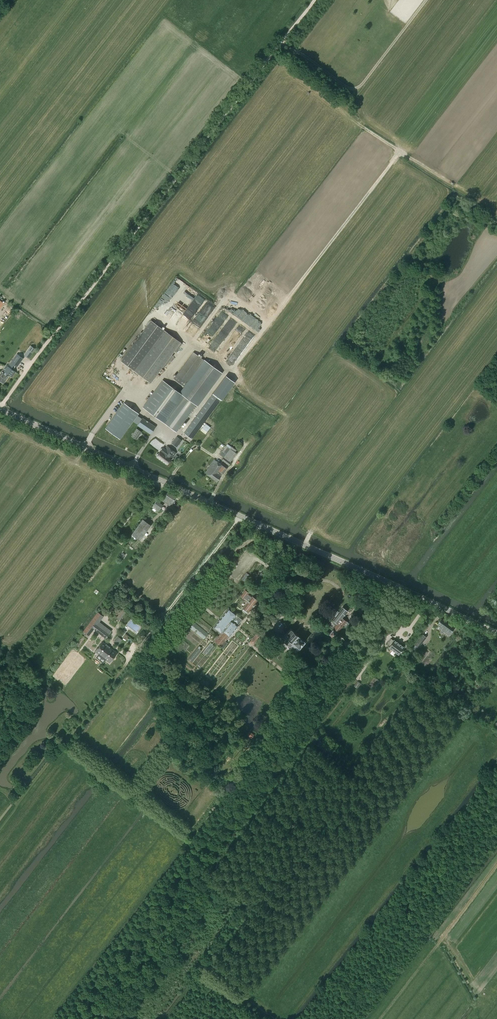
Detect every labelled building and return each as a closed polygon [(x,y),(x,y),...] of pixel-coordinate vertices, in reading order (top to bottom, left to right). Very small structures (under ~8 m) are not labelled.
[(188,307),(197,292),(174,277),(158,300),(165,305),(168,301),(171,304),(175,299),(188,307)] [(177,322),(183,312),(177,308),(171,318),(177,322)] [(181,342),(151,320),(121,360),(151,383),(181,342)] [(24,355),(28,358),(35,349),(31,346),(24,355)] [(193,352),(173,379),(184,387),(187,383),(204,360),(193,352)] [(4,373),(2,372),(0,374),(0,381),(3,383),(8,376),(6,375),(7,374),(11,376),(15,371),(13,370),(16,366),(22,358),(17,355),(4,373)] [(143,407),(176,432),(196,405),(198,406),(222,373),(204,359),(204,360),(187,383),(184,387),(179,392),(163,380),(143,407)] [(189,438),(217,396),(211,392),(183,435),(189,438)] [(120,439),(129,427),(114,416),(105,428),(120,439)] [(150,434),(156,427),(142,417),(137,425),(150,434)] [(204,434),(210,427),(206,423),(200,430),(204,434)] [(135,438),(140,431),(136,428),(131,436),(135,438)] [(176,447),(182,440),(177,436),(171,443),(176,447)] [(171,459),(176,453),(167,446),(165,449),(163,447),(156,456),(167,464),(171,459)] [(229,466),(231,463),(224,457),(222,460),(229,466)] [(205,473),(212,478),(217,472),(217,473),(223,465),(217,461),(217,462),(214,459),(209,465),(211,465),(205,473)] [(227,469),(223,465),(217,473),(217,472),(212,478),(217,482),(223,474),(227,469)] [(169,490),(163,499),(167,501),(166,504),(170,506),(171,504),(172,504),(177,496),(169,490)] [(156,500),(152,507),(158,511),(163,505),(156,500)] [(151,525),(143,519),(131,534),(140,541),(151,525)] [(246,572),(241,579),(244,581),(249,575),(246,572)] [(257,600),(245,591),(241,597),(248,602),(243,608),(248,612),(257,600)] [(118,607),(113,614),(118,618),(123,611),(118,607)] [(337,610),(333,615),(335,616),(332,620),(337,624),(333,629),(329,634),(334,638),(337,633),(343,625),(345,627),(348,623),(346,621),(342,618),(347,611),(343,607),(339,612),(337,610)] [(236,614),(229,608),(213,627),(221,633),(215,641),(221,646),(229,636),(230,637),(238,626),(231,620),(236,614)] [(94,629),(106,638),(111,631),(99,622),(103,616),(98,612),(83,631),(89,636),(94,629)] [(191,619),(185,627),(204,639),(209,631),(191,619)] [(441,619),(437,625),(442,628),(441,630),(450,636),(455,628),(441,619)] [(396,621),(392,628),(397,632),(402,625),(396,621)] [(285,633),(282,637),(285,639),(284,640),(284,641),(284,642),(295,652),(298,648),(299,649),(305,641),(297,634),(297,635),(293,631),(293,630),(291,628),(290,629),(286,633),(285,633)] [(251,640),(250,642),(253,645),(254,643),(255,643),(259,638),(259,637),(258,636),(257,636),(255,634),(251,640)] [(427,637),(423,634),(415,645),(419,648),(427,637)] [(122,640),(118,636),(114,640),(119,644),(122,640)] [(389,641),(391,643),(388,647),(398,655),(404,647),(394,639),(393,640),(391,638),(389,641)] [(110,663),(118,653),(103,641),(95,652),(110,663)] [(208,656),(215,647),(211,643),(203,652),(208,656)] [(191,662),(201,650),(198,647),(187,658),(191,662)] [(295,659),(300,663),(304,659),(299,655),(295,659)]
